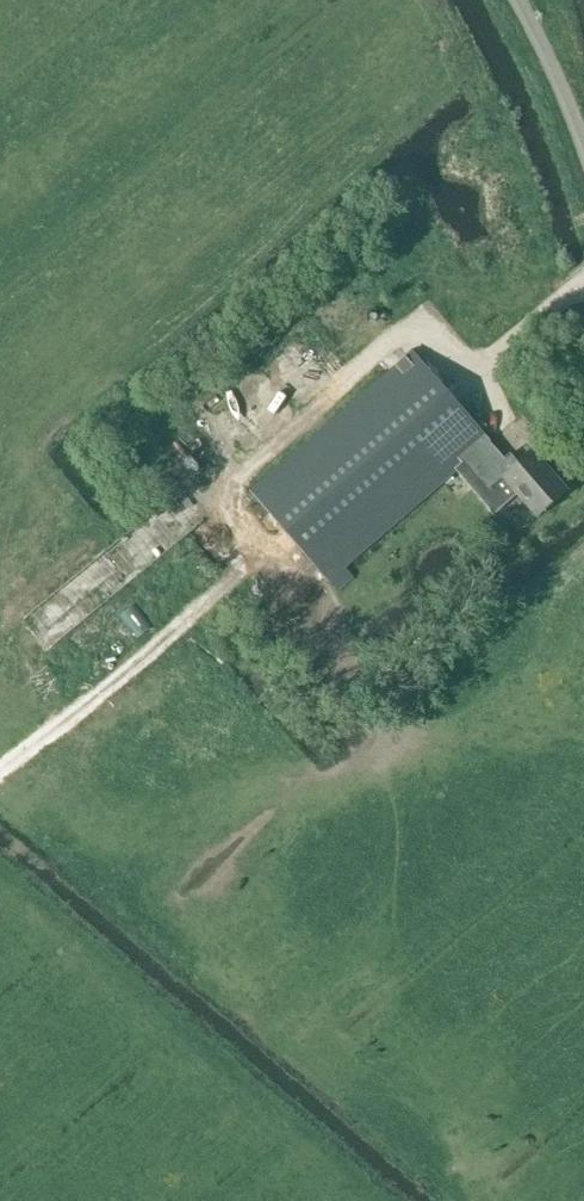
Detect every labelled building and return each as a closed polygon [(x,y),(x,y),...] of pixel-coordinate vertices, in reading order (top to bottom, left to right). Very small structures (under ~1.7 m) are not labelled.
[(328,582),(464,465),(490,443),(491,442),(413,352),(251,492),(328,582)] [(490,443),(464,465),(488,493),(505,478),(538,517),(567,492),(533,452),(513,470),(490,443)]
